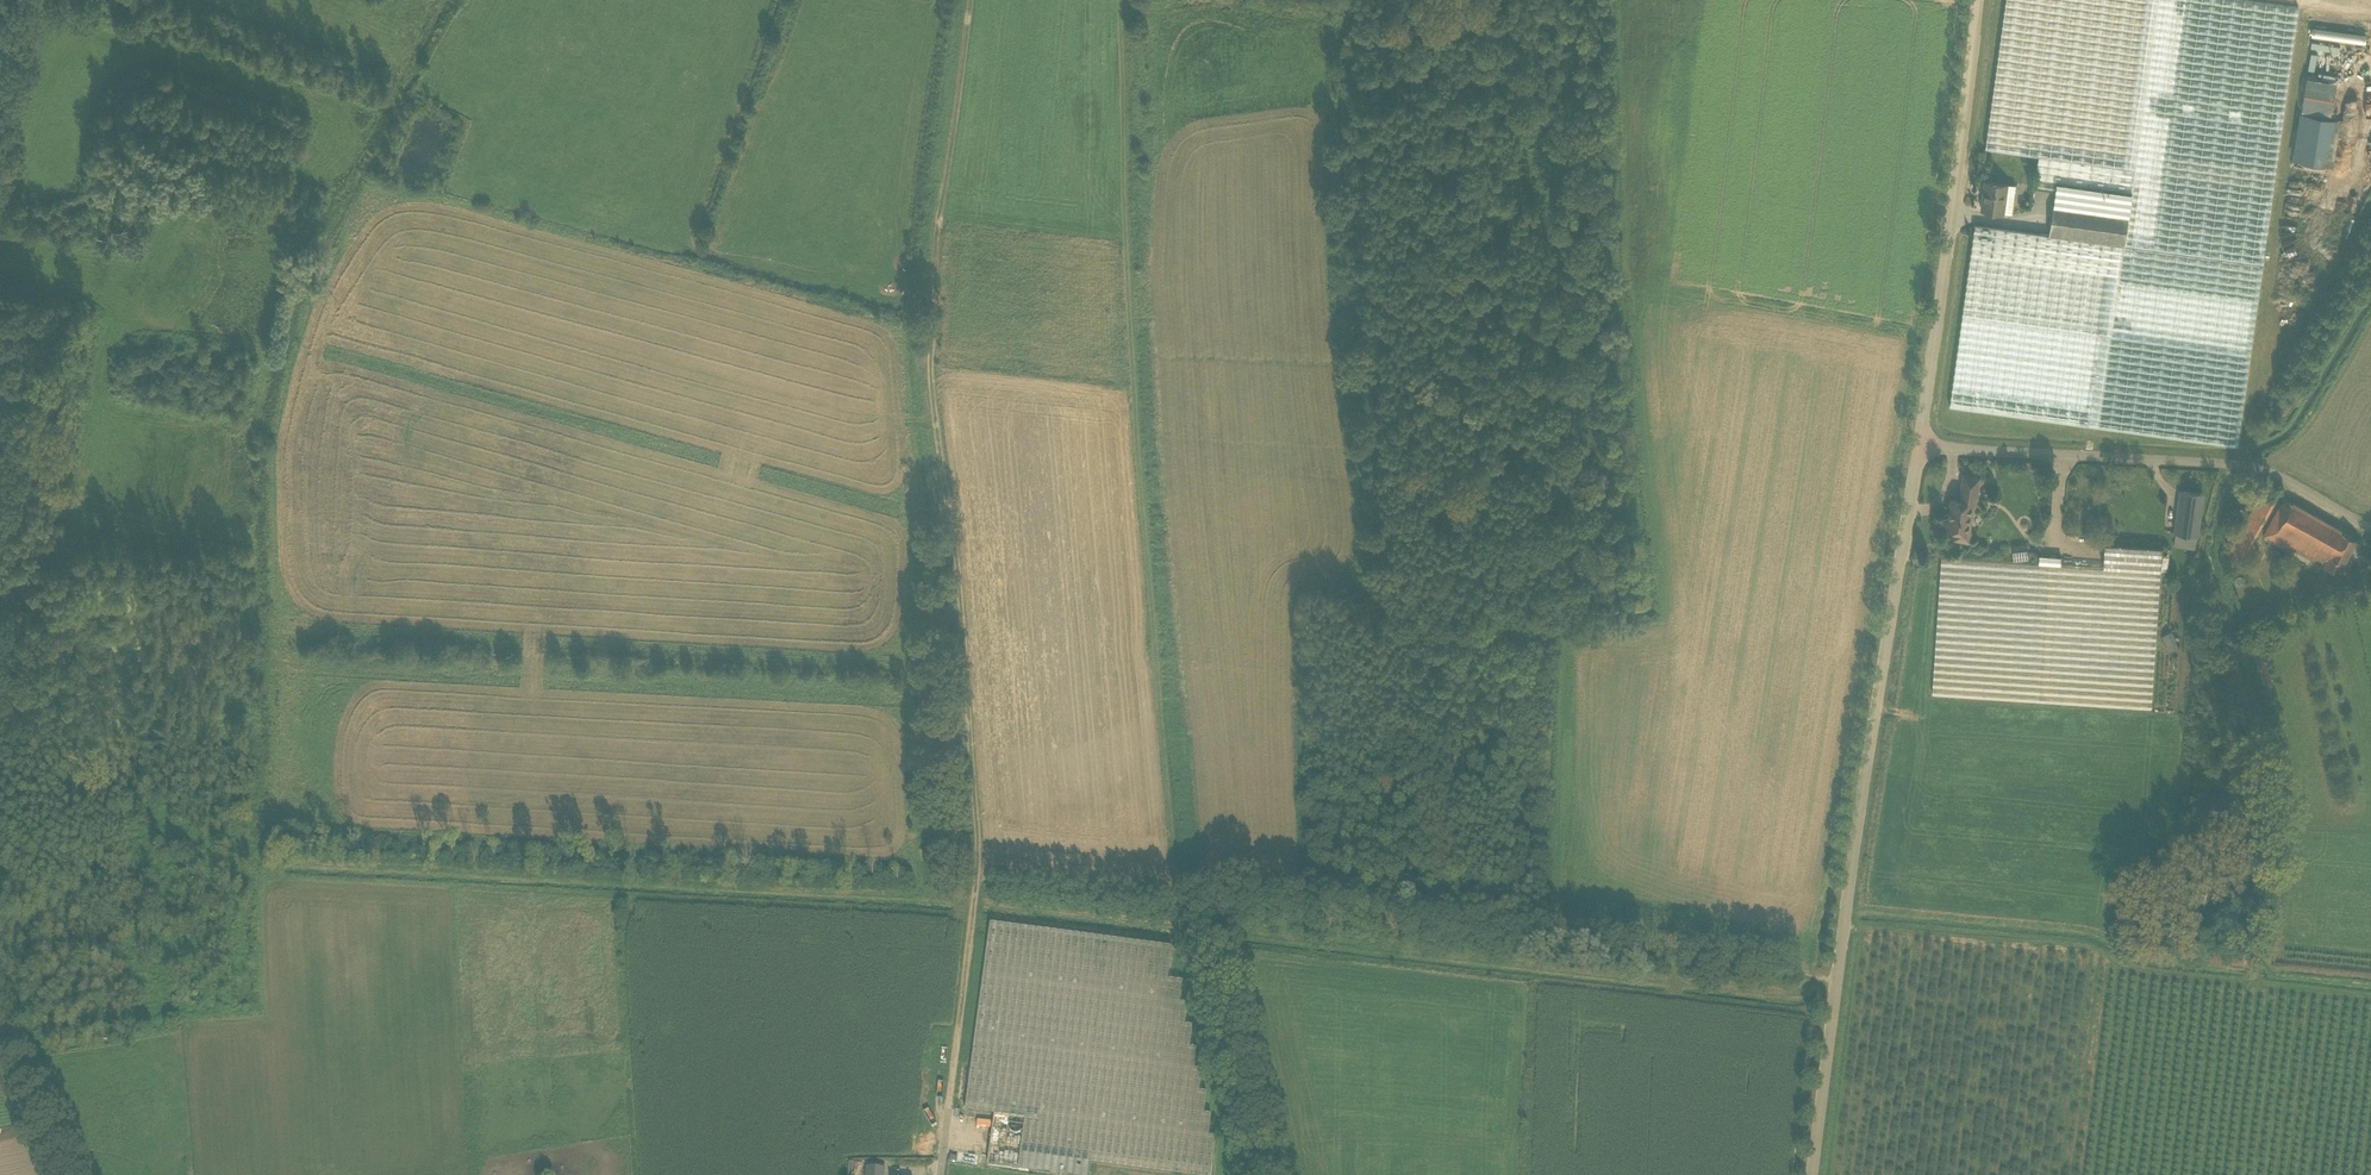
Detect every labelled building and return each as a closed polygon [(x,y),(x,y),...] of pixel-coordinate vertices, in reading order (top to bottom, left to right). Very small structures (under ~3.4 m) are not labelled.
[(1985,148),(2038,156),(2036,179),(2057,181),(2049,235),(1974,224),(1950,401),(2234,442),(2298,7),(2248,0),(2006,0),(1985,148)] [(2312,27),(2311,36),(2366,43),(2367,34),(2312,27)] [(2324,70),(2323,77),(2337,80),(2339,73),(2324,70)] [(2332,117),(2338,80),(2307,76),(2295,159),(2335,164),(2342,118),(2332,117)] [(2016,185),(1997,183),(1985,181),(1981,209),(2004,212),(2012,214),(2016,185)] [(1946,528),(1954,530),(1952,538),(1970,541),(1971,532),(1968,531),(1972,503),(1976,504),(1980,477),(1964,474),(1960,500),(1951,499),(1951,500),(1952,500),(1948,528),(1947,528),(1946,528)] [(2198,493),(2181,490),(2178,511),(2182,512),(2179,531),(2176,531),(2197,534),(2200,514),(2195,513),(2198,493)] [(2264,521),(2272,506),(2257,498),(2249,513),(2264,521)] [(2339,573),(2356,539),(2284,499),(2264,534),(2310,560),(2311,559),(2314,560),(2315,557),(2325,563),(2324,566),(2339,573)] [(2015,559),(2028,558),(2028,544),(2015,545),(2015,559)] [(2105,544),(2103,567),(2161,571),(2161,559),(2162,547),(2105,544)] [(2152,709),(2161,571),(2103,567),(2061,564),(2061,557),(2040,556),(2039,563),(1942,557),(1932,694),(1944,695),(2152,709)] [(2162,635),(2170,650),(2179,645),(2171,630),(2162,635)] [(2262,650),(2253,653),(2262,681),(2272,678),(2262,650)] [(1092,1164),(1175,1174),(1212,1174),(1217,1138),(1209,1137),(1212,1115),(1204,1115),(1207,1093),(1200,1092),(1202,1071),(1195,1070),(1198,1049),(1190,1048),(1193,1026),(1185,1025),(1188,1004),(1181,1003),(1184,982),(1169,980),(1173,948),(991,924),(966,1111),(995,1115),(995,1116),(1028,1120),(1023,1155),(1092,1164)] [(995,1116),(988,1165),(1021,1169),(1023,1155),(1028,1120),(995,1116)]
